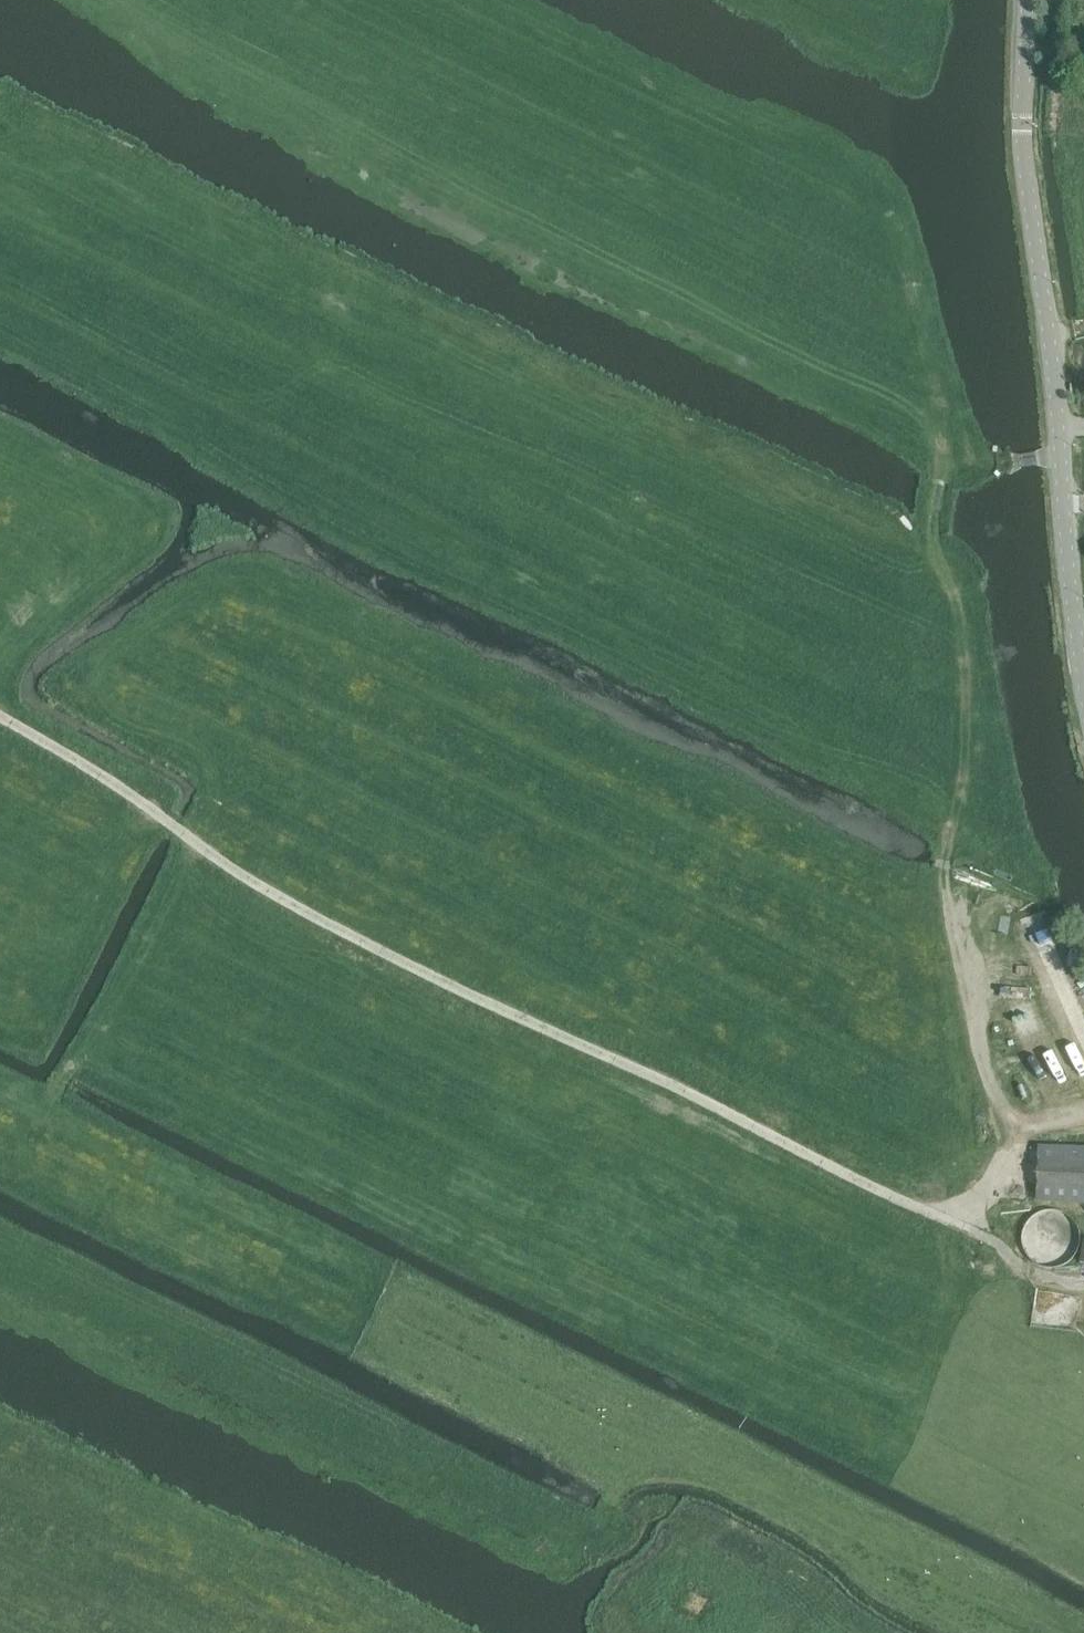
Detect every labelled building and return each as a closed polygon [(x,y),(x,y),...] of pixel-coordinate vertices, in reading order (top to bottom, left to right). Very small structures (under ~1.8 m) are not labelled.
[(1083,1202),(1083,1148),(1039,1147),(1037,1200),(1083,1202)] [(1083,1261),(1083,1240),(1077,1239),(1081,1215),(1043,1210),(1037,1250),(1048,1251),(1048,1256),(1083,1261)]
